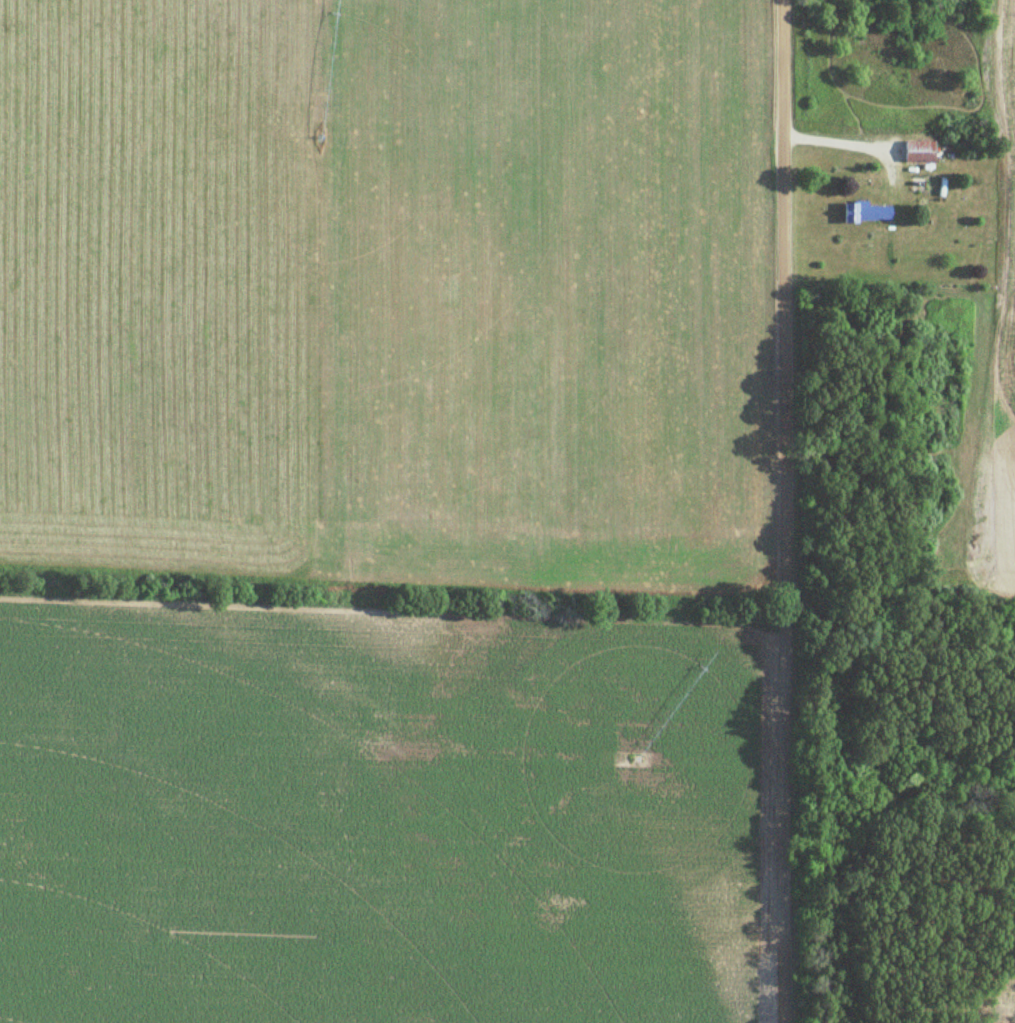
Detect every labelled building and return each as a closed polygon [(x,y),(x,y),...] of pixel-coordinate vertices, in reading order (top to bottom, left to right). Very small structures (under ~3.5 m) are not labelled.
[(934,141),(904,141),(904,163),(934,163),(934,141)] [(892,221),(892,207),(868,207),(868,202),(845,202),(845,221),(892,221)]
